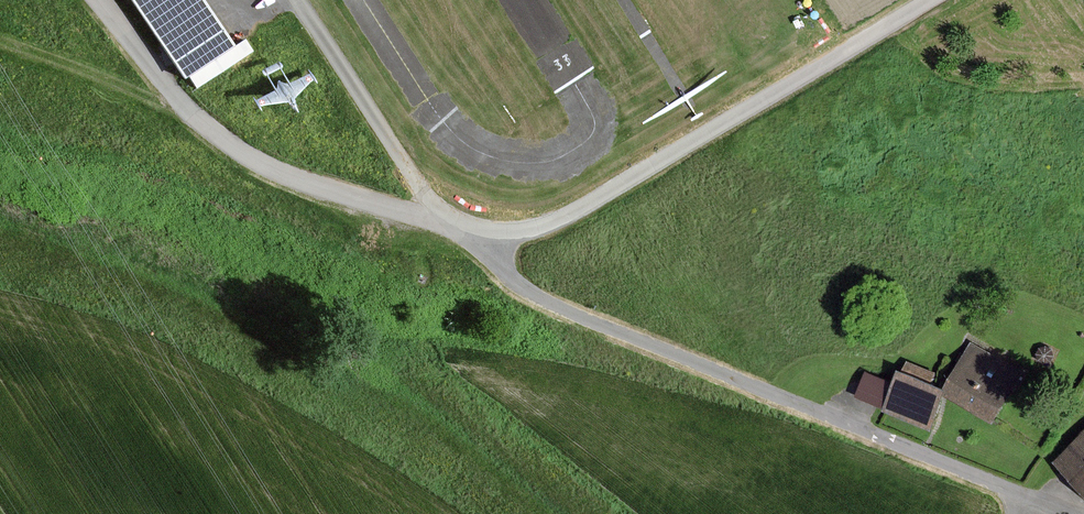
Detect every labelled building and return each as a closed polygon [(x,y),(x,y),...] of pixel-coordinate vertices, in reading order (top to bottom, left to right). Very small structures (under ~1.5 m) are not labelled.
[(183,81),(232,48),(200,0),(128,0),(183,81)] [(1022,371),(974,347),(950,393),(998,417),(1022,371)] [(947,389),(905,372),(890,409),(932,427),(947,389)] [(1064,460),(1083,479),(1083,439),(1064,460)]
